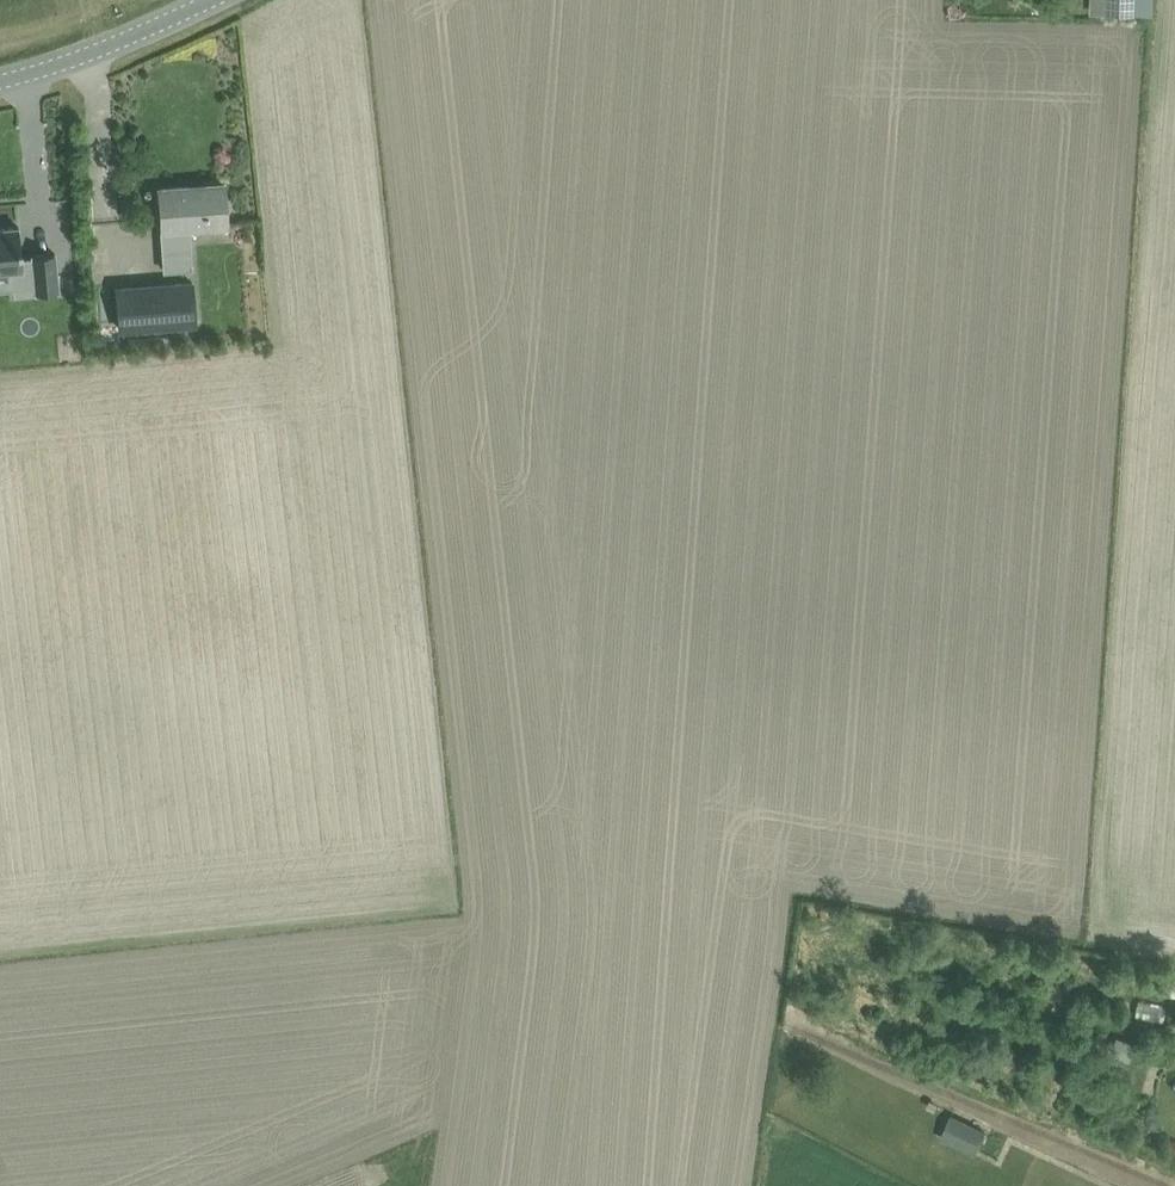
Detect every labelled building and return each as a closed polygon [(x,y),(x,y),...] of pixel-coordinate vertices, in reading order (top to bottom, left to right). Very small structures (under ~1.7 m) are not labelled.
[(1093,19),(1151,19),(1152,19),(1152,0),(1093,0),(1093,19)] [(190,185),(159,188),(167,267),(190,267),(187,227),(227,224),(223,183),(200,185),(200,187),(190,188),(190,185)] [(13,269),(15,292),(36,290),(36,292),(59,289),(55,252),(33,254),(33,257),(22,258),(19,225),(0,227),(0,270),(13,269)] [(197,323),(193,278),(114,285),(118,330),(197,323)] [(1110,1055),(1131,1062),(1137,1044),(1116,1037),(1110,1055)] [(987,1131),(952,1114),(940,1138),(975,1155),(987,1131)]
